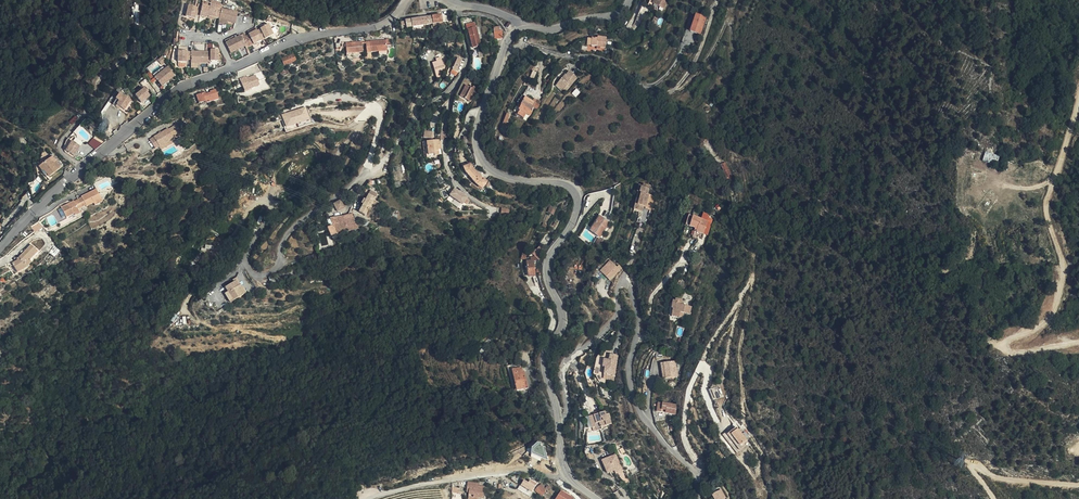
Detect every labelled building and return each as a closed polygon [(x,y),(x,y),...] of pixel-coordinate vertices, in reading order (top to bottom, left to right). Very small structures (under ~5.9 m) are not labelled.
[(195,15),(199,16),(202,5),(197,4),(196,8),(186,6),(184,17),(194,19),(195,15)] [(202,5),(199,16),(207,18),(207,16),(209,7),(202,5)] [(215,17),(219,18),(220,11),(217,11),(217,7),(211,6),(209,5),(209,7),(207,16),(215,18),(215,17)] [(235,23),(237,12),(221,9),(220,11),(219,18),(219,20),(235,23)] [(438,12),(430,14),(431,21),(439,19),(438,12)] [(693,14),(687,30),(697,34),(703,17),(693,14)] [(425,15),(409,18),(411,25),(426,22),(425,15)] [(464,32),(466,32),(472,30),(470,24),(463,26),(464,32)] [(245,37),(267,38),(274,35),(269,25),(261,28),(261,30),(256,32),(249,35),(245,37)] [(472,30),(466,32),(469,40),(474,38),(472,30)] [(266,39),(267,38),(245,37),(242,35),(225,42),(230,53),(245,47),(246,48),(266,39)] [(589,38),(588,45),(594,45),(597,46),(603,46),(604,38),(595,37),(594,38),(589,38)] [(474,38),(469,40),(472,49),(475,48),(474,46),(477,46),(474,38)] [(386,54),(385,46),(385,41),(369,42),(369,44),(365,45),(366,54),(370,54),(370,52),(377,52),(377,55),(386,54)] [(345,45),(345,55),(351,55),(362,54),(361,44),(345,45)] [(206,64),(206,72),(209,65),(219,66),(220,56),(218,50),(217,61),(207,61),(206,64)] [(209,53),(207,52),(207,61),(217,61),(218,50),(209,50),(209,53)] [(177,62),(186,63),(186,58),(185,51),(178,51),(177,62)] [(186,58),(186,63),(187,63),(187,60),(190,60),(190,62),(196,62),(206,64),(207,61),(207,52),(190,51),(190,52),(187,52),(185,51),(186,58)] [(293,53),(280,57),(283,64),(295,60),(293,53)] [(458,63),(455,60),(447,70),(451,73),(458,63)] [(434,61),(428,62),(431,78),(438,73),(437,67),(435,67),(434,61)] [(154,78),(166,68),(165,67),(162,69),(161,68),(152,75),(154,78)] [(166,68),(154,78),(161,86),(174,76),(171,71),(167,67),(166,68)] [(525,81),(530,83),(536,71),(531,69),(525,81)] [(566,84),(568,85),(575,77),(567,70),(564,72),(563,73),(563,75),(565,76),(562,80),(559,77),(554,82),(555,83),(560,88),(561,89),(566,84)] [(245,77),(239,79),(244,89),(249,87),(250,89),(259,85),(258,82),(257,79),(256,77),(255,75),(248,78),(246,79),(245,78),(245,77)] [(142,88),(134,95),(140,103),(149,96),(142,88)] [(473,91),(469,89),(468,93),(462,90),(458,99),(469,104),(473,91)] [(197,105),(204,104),(203,100),(215,97),(214,92),(208,93),(209,96),(205,96),(204,94),(195,96),(197,105)] [(128,100),(117,95),(111,106),(114,108),(115,106),(119,108),(123,111),(128,100)] [(529,109),(531,105),(533,101),(528,99),(522,96),(518,104),(519,104),(517,108),(528,114),(530,110),(529,109)] [(306,106),(281,113),(285,127),(297,123),(298,126),(311,123),(306,106)] [(175,123),(167,128),(172,136),(180,132),(175,123)] [(167,128),(166,128),(147,138),(154,148),(158,146),(159,149),(174,140),(172,137),(172,136),(167,128)] [(88,143),(95,150),(101,144),(93,137),(88,143)] [(81,142),(76,138),(73,143),(69,140),(67,142),(65,141),(62,149),(72,156),(81,142)] [(437,149),(436,145),(438,145),(437,140),(425,142),(427,155),(433,154),(433,155),(438,154),(437,149)] [(983,161),(998,164),(1000,155),(985,152),(983,161)] [(38,164),(42,169),(47,175),(60,165),(55,159),(51,162),(47,157),(38,164)] [(725,161),(719,163),(725,176),(728,182),(731,180),(729,175),(730,174),(725,161)] [(471,169),(470,167),(463,170),(463,174),(474,186),(482,189),(487,183),(482,179),(481,180),(471,169)] [(629,187),(627,204),(636,205),(637,200),(639,201),(640,188),(639,187),(640,182),(639,182),(639,178),(634,178),(633,180),(629,179),(628,186),(629,187)] [(447,194),(460,202),(465,196),(452,187),(447,194)] [(79,200),(82,206),(85,205),(86,206),(93,202),(102,198),(97,188),(81,196),(82,198),(79,200)] [(366,196),(359,210),(366,213),(372,199),(366,196)] [(78,208),(75,201),(61,207),(67,217),(74,213),(79,210),(78,208)] [(341,208),(337,201),(330,203),(329,204),(333,212),(341,208)] [(552,214),(556,209),(551,206),(547,211),(552,214)] [(330,226),(333,233),(353,228),(347,213),(326,218),(330,226)] [(708,225),(690,218),(686,227),(695,231),(692,240),(697,242),(700,236),(703,237),(708,225)] [(599,226),(602,221),(599,219),(591,234),(593,235),(594,234),(595,231),(599,226)] [(608,224),(602,221),(599,226),(595,231),(594,234),(593,235),(601,239),(608,224)] [(35,232),(42,227),(39,222),(32,227),(35,232)] [(326,234),(333,233),(330,226),(324,228),(326,234)] [(600,241),(596,248),(602,248),(605,241),(603,240),(603,242),(600,241)] [(12,266),(17,274),(25,270),(38,252),(31,246),(17,261),(17,262),(12,266)] [(25,270),(17,274),(19,277),(28,270),(39,254),(38,252),(25,270)] [(608,282),(618,268),(615,266),(613,269),(610,267),(604,275),(607,277),(605,280),(608,282)] [(536,282),(531,270),(526,272),(531,284),(536,282)] [(222,294),(225,299),(241,290),(236,282),(235,283),(231,278),(221,284),(224,289),(226,291),(222,294)] [(680,307),(681,302),(675,301),(675,304),(672,303),(671,311),(674,312),(673,314),(672,314),(671,320),(688,323),(690,309),(680,307)] [(489,343),(486,342),(478,354),(480,356),(489,343)] [(611,384),(614,359),(607,359),(606,364),(600,363),(599,371),(602,371),(601,378),(604,378),(603,383),(611,384)] [(671,367),(660,369),(663,384),(674,382),(671,367)] [(512,393),(516,392),(512,374),(511,370),(507,370),(512,393)] [(512,374),(516,392),(516,395),(527,393),(526,385),(523,386),(522,381),(521,372),(512,374)] [(714,401),(725,397),(721,386),(711,390),(714,401)] [(656,416),(662,417),(675,419),(676,410),(658,407),(656,416)] [(588,422),(591,433),(594,432),(595,436),(601,434),(600,432),(602,431),(602,424),(601,418),(600,418),(600,416),(595,417),(596,420),(588,422)] [(664,423),(662,417),(656,416),(655,419),(652,420),(654,426),(664,423)] [(605,417),(601,418),(602,424),(602,431),(610,429),(607,419),(606,420),(605,417)] [(724,438),(735,454),(748,445),(736,429),(724,438)] [(613,456),(600,461),(605,473),(617,468),(613,456)] [(520,485),(532,492),(537,484),(525,477),(520,485)] [(486,492),(481,492),(481,490),(481,487),(469,487),(468,497),(471,497),(471,498),(486,498),(486,492)] [(542,496),(540,494),(544,491),(541,488),(535,495),(539,498),(541,498),(543,497),(542,496)]
